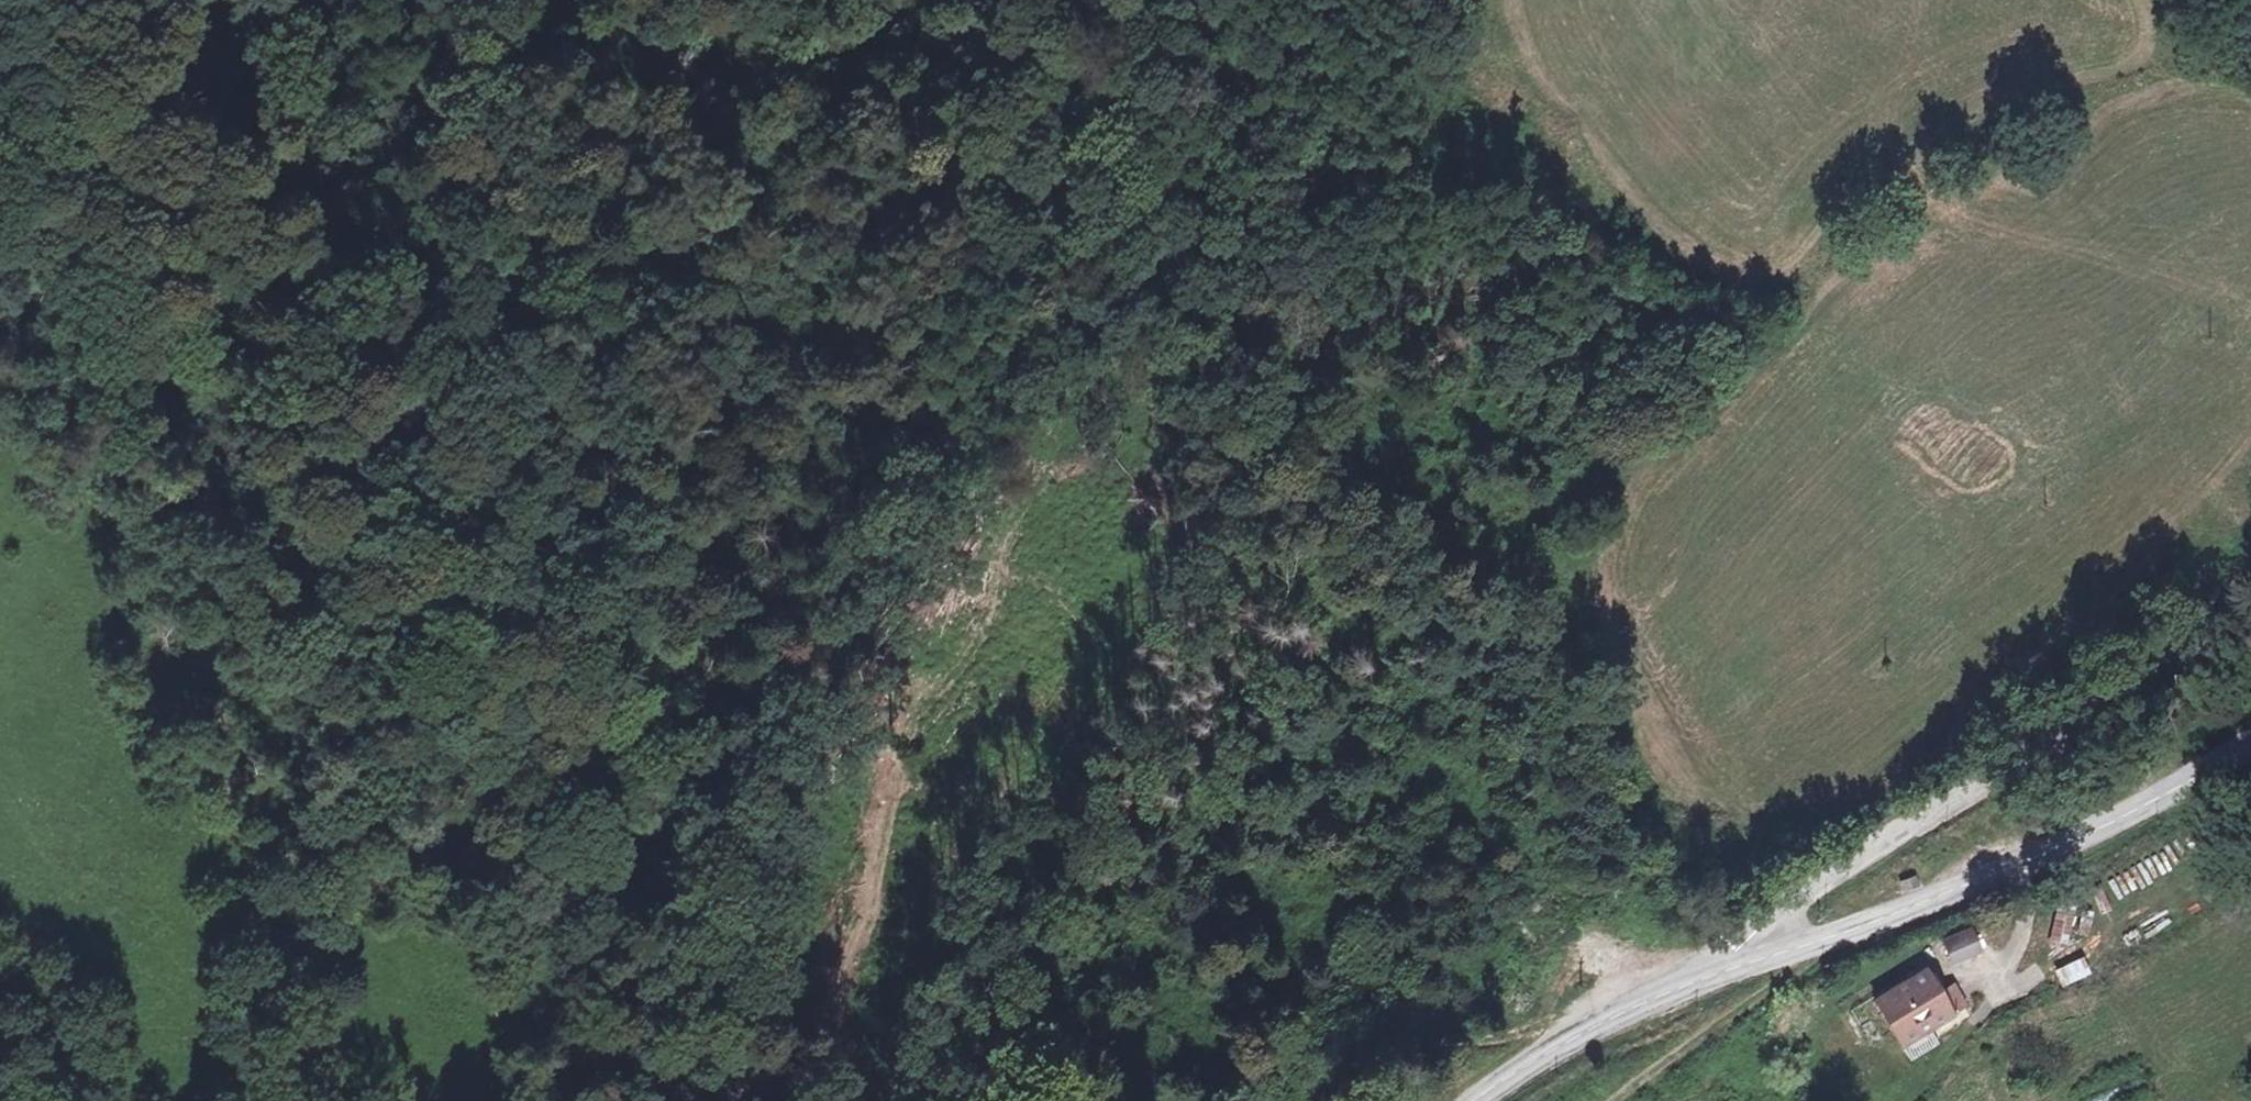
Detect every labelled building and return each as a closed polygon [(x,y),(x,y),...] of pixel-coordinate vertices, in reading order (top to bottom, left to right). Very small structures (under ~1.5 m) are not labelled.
[(2064,942),(2073,909),(2055,904),(2046,936),(2064,942)] [(1948,936),(1957,958),(1982,947),(1973,925),(1948,936)] [(2058,982),(2087,969),(2081,955),(2051,968),(2058,982)] [(1873,1003),(1904,1046),(1929,1028),(1950,1013),(1963,1004),(1949,985),(1936,994),(1918,970),(1873,1003)] [(1941,1044),(1929,1028),(1904,1046),(1916,1062),(1941,1044)]
